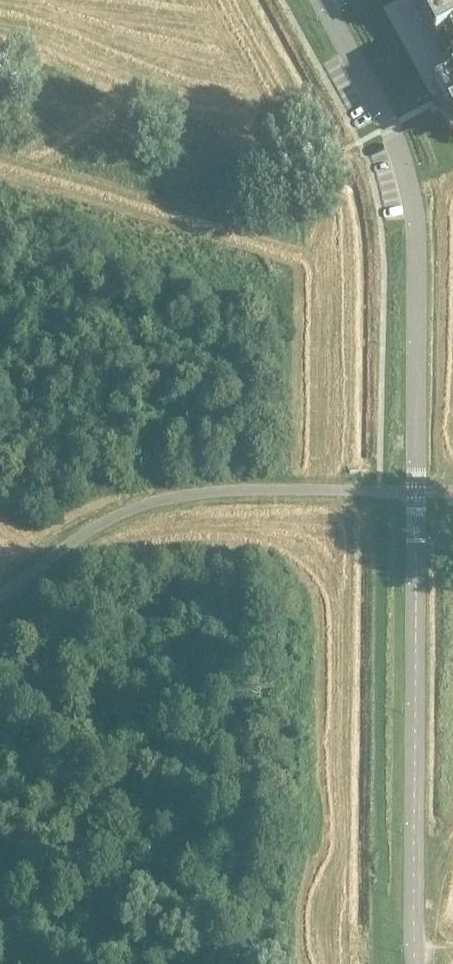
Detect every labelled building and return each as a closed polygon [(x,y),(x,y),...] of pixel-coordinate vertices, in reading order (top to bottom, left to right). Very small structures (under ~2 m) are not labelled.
[(421,5),(413,10),(452,81),(439,88),(452,113),(452,114),(452,37),(452,35),(452,34),(452,0),(419,0),(421,5)]
